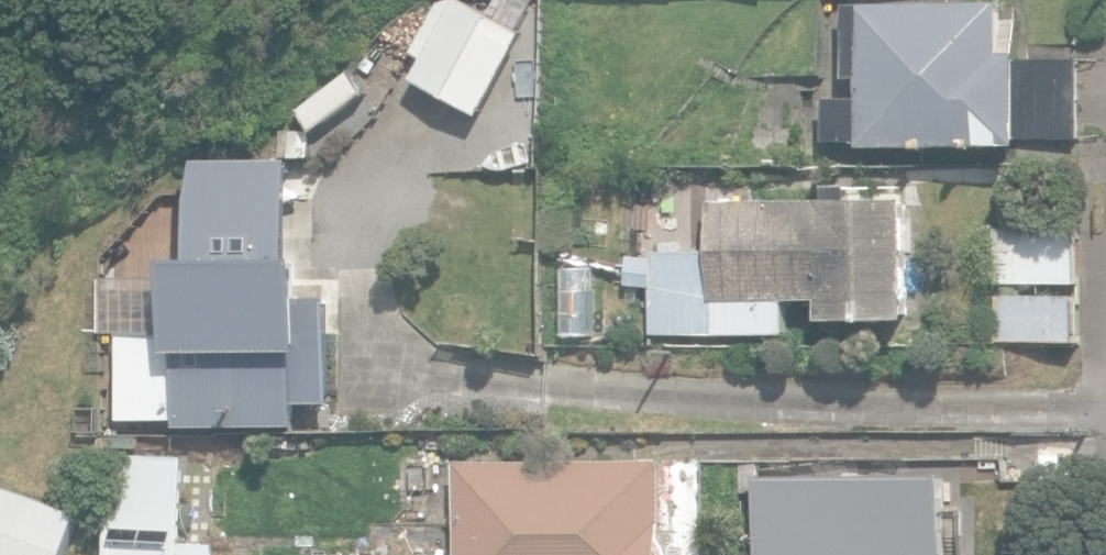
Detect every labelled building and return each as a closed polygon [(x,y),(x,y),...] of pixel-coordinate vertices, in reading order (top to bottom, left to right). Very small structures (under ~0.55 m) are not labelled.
[(535,0),(534,0),(496,0),(489,14),(462,0),(443,0),(436,1),(409,53),(422,60),(412,79),(480,114),(522,34),(519,32),(535,0)] [(828,95),(828,137),(1083,137),(1083,53),(1009,52),(1009,2),(848,2),(848,75),(862,75),(862,95),(828,95)] [(297,106),(316,131),(370,91),(351,66),(297,106)] [(298,179),(321,160),(304,138),(280,158),(298,179)] [(656,331),(721,330),(721,298),(824,297),(825,318),(915,317),(913,194),(858,195),(858,183),(828,183),(828,194),(712,196),(713,245),(656,245),(656,252),(630,252),(630,283),(655,283),(656,331)] [(171,430),(302,427),(302,402),(329,402),(327,290),(297,291),(296,189),(266,190),(268,270),(248,271),(247,189),(214,190),(216,269),(169,270),(170,334),(119,334),(121,420),(171,419),(171,430)] [(997,280),(1081,281),(1081,227),(998,226),(997,280)] [(998,339),(1078,340),(1079,293),(998,292),(998,339)] [(457,554),(670,554),(669,458),(456,460),(457,554)] [(185,546),(153,545),(156,466),(121,464),(120,496),(99,495),(97,529),(116,530),(115,554),(185,554),(185,546)] [(758,473),(758,554),(943,554),(943,472),(758,473)] [(80,513),(0,486),(0,554),(66,554),(80,513)]
